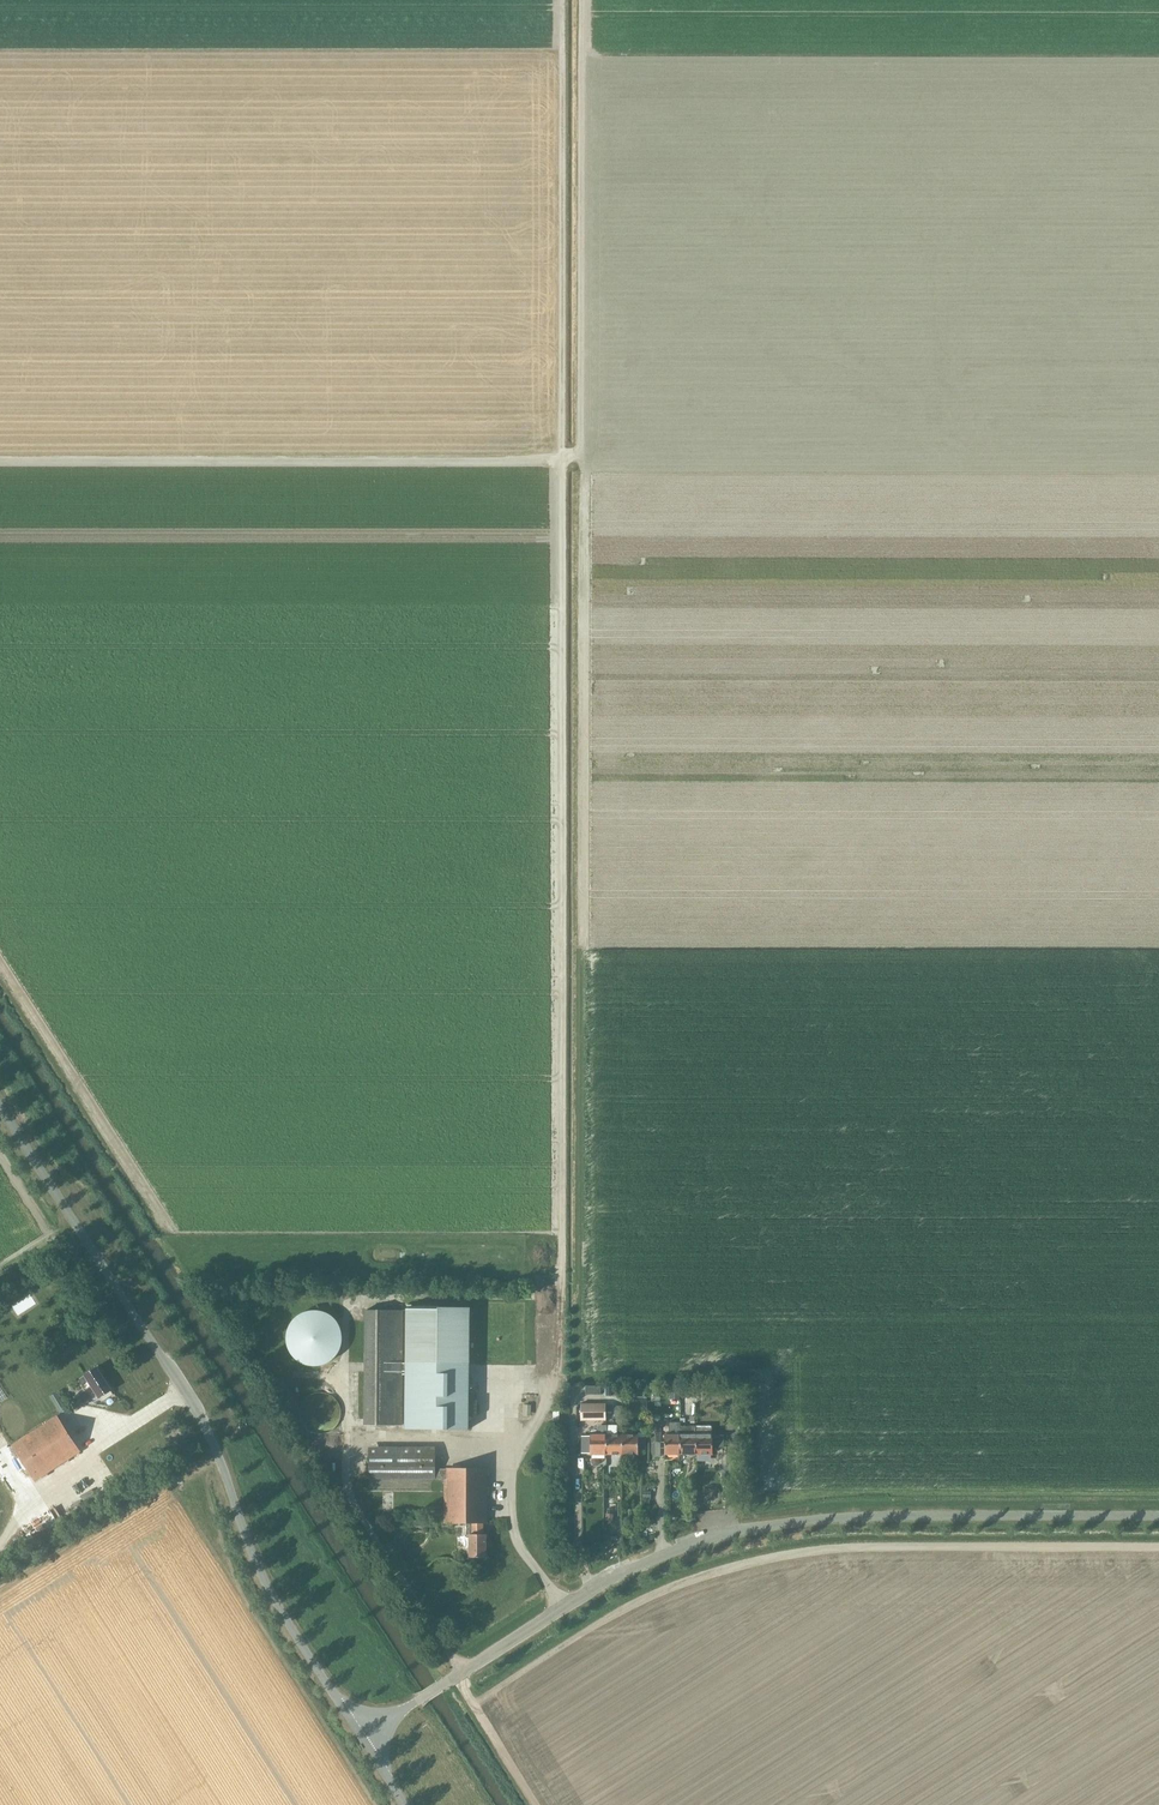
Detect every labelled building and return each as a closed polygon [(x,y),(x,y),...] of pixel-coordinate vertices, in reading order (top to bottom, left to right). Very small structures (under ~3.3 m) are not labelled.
[(883,491),(864,491),(864,508),(875,508),(875,498),(883,498),(883,491)] [(519,1303),(520,1335),(530,1334),(529,1303),(519,1303)] [(469,1363),(470,1307),(405,1307),(405,1363),(407,1363),(469,1363)] [(311,1366),(314,1366),(317,1366),(320,1366),(321,1365),(324,1364),(325,1364),(328,1363),(330,1361),(331,1360),(333,1359),(334,1358),(336,1356),(337,1354),(338,1353),(340,1350),(340,1349),(341,1346),(341,1345),(342,1343),(342,1341),(342,1339),(342,1337),(342,1335),(342,1334),(341,1332),(341,1330),(341,1329),(340,1326),(339,1325),(337,1323),(337,1321),(335,1319),(333,1317),(331,1316),(330,1315),(328,1314),(326,1313),(324,1312),(321,1311),(320,1311),(317,1310),(316,1310),(313,1310),(310,1311),(309,1311),(306,1311),(305,1312),(304,1312),(302,1313),(300,1314),(299,1315),(297,1317),(296,1318),(294,1320),(293,1321),(291,1323),(290,1325),(289,1328),(288,1329),(288,1330),(287,1333),(287,1334),(287,1335),(286,1337),(286,1338),(286,1340),(287,1341),(287,1344),(287,1345),(288,1348),(289,1349),(290,1351),(291,1354),(292,1355),(293,1356),(294,1358),(297,1360),(298,1361),(300,1362),(301,1363),(303,1364),(306,1365),(307,1365),(310,1366),(311,1366)] [(402,1426),(402,1409),(403,1311),(365,1311),(364,1425),(402,1426)] [(79,1365),(85,1375),(92,1387),(84,1392),(88,1399),(97,1394),(99,1398),(111,1390),(97,1367),(96,1368),(80,1342),(53,1360),(63,1375),(79,1365)] [(469,1363),(405,1363),(405,1429),(469,1430),(469,1363)] [(49,1396),(59,1413),(67,1408),(57,1392),(49,1396)] [(689,1396),(678,1395),(678,1404),(688,1405),(689,1396)] [(630,1400),(630,1412),(647,1412),(647,1400),(630,1400)] [(581,1403),(581,1418),(606,1417),(605,1403),(581,1403)] [(652,1441),(660,1441),(660,1414),(652,1414),(652,1423),(652,1441)] [(35,1481),(80,1451),(57,1416),(12,1445),(35,1481)] [(681,1434),(681,1425),(681,1422),(669,1422),(669,1434),(665,1434),(665,1454),(681,1454),(681,1434)] [(607,1454),(607,1434),(607,1429),(607,1425),(598,1425),(598,1434),(591,1434),(591,1454),(607,1454)] [(681,1454),(697,1454),(697,1425),(681,1425),(681,1434),(681,1454)] [(712,1425),(697,1425),(697,1454),(712,1454),(712,1447),(724,1447),(724,1435),(712,1435),(712,1425)] [(607,1434),(607,1454),(622,1454),(622,1434),(616,1434),(616,1429),(607,1429),(607,1434)] [(622,1434),(622,1454),(638,1454),(638,1434),(622,1434)] [(435,1469),(435,1453),(435,1447),(369,1446),(369,1478),(447,1478),(447,1519),(447,1522),(472,1522),(472,1534),(469,1534),(469,1557),(486,1557),(486,1534),(483,1534),(483,1522),(488,1522),(487,1469),(447,1469),(435,1469)]
